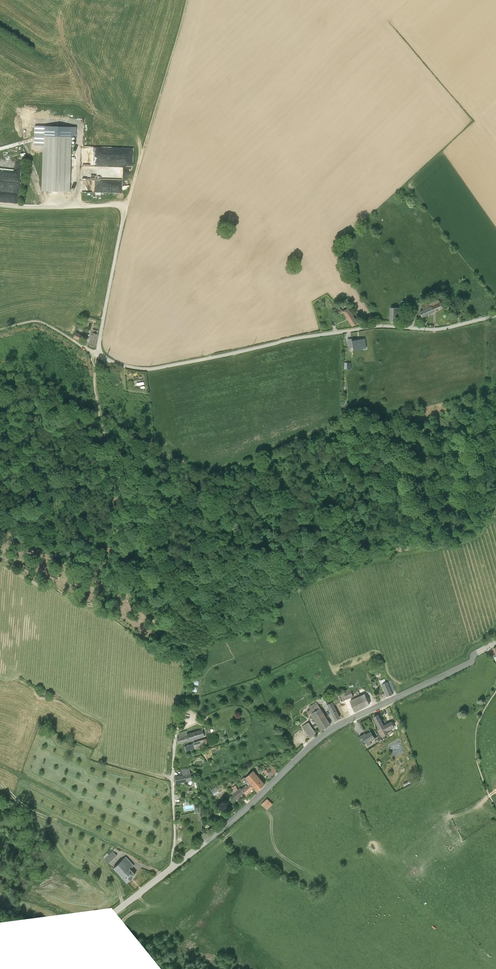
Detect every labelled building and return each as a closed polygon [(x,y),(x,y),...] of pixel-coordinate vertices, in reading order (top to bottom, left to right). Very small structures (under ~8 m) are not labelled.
[(43,135),(42,190),(53,190),(69,191),(69,190),(70,136),(43,135)] [(96,145),(96,163),(105,164),(105,157),(108,157),(108,153),(108,145),(96,145)] [(85,178),(104,178),(104,174),(95,174),(95,166),(85,166),(85,178)] [(424,309),(420,311),(422,317),(443,308),(439,299),(438,300),(429,304),(428,303),(422,306),(424,309)] [(459,305),(455,316),(460,318),(464,306),(459,305)] [(347,307),(342,311),(351,325),(356,322),(347,307)] [(391,307),(390,321),(398,321),(399,307),(391,307)] [(91,332),(88,344),(94,345),(97,333),(98,330),(92,328),(92,332),(91,332)] [(75,331),(73,337),(85,342),(87,336),(75,331)] [(347,341),(347,347),(352,347),(352,350),(366,348),(364,338),(359,339),(351,340),(352,345),(347,345),(347,341)] [(386,683),(382,685),(387,697),(392,694),(391,692),(395,691),(391,681),(388,682),(386,683)] [(337,700),(338,703),(346,699),(347,700),(349,699),(355,711),(369,705),(364,694),(362,695),(361,693),(359,694),(357,690),(351,692),(349,689),(335,695),(337,700)] [(333,705),(331,702),(330,699),(325,702),(334,720),(339,718),(333,705)] [(310,709),(306,712),(309,715),(310,715),(321,731),(330,725),(315,703),(311,705),(310,705),(310,706),(309,707),(310,709)] [(381,737),(383,741),(385,739),(384,736),(395,730),(394,728),(394,727),(392,722),(383,726),(378,715),(373,717),(380,730),(378,732),(381,737)] [(308,723),(302,727),(310,739),(316,734),(308,723)] [(179,738),(178,738),(177,738),(177,743),(188,740),(188,741),(204,737),(202,730),(187,734),(187,735),(179,738)] [(365,733),(359,737),(364,745),(366,744),(368,746),(371,744),(370,742),(375,739),(371,732),(366,735),(365,733)] [(187,745),(184,746),(185,751),(204,746),(204,748),(211,745),(209,737),(193,742),(193,743),(187,745)] [(270,765),(263,772),(268,777),(266,778),(268,780),(270,779),(273,776),(273,775),(276,772),(270,765)] [(175,783),(195,779),(194,772),(190,773),(189,768),(182,769),(182,773),(183,775),(180,776),(175,777),(175,783)] [(245,778),(253,788),(256,792),(264,784),(252,771),(245,778)] [(237,790),(234,793),(237,798),(244,793),(246,795),(253,788),(245,778),(244,777),(240,780),(244,785),(245,786),(241,790),(240,788),(237,790)] [(266,799),(261,805),(267,811),(273,805),(266,799)] [(107,853),(103,857),(109,863),(117,855),(112,851),(108,854),(107,853)] [(126,856),(113,868),(126,882),(135,875),(129,868),(131,866),(132,867),(134,866),(126,856)]
